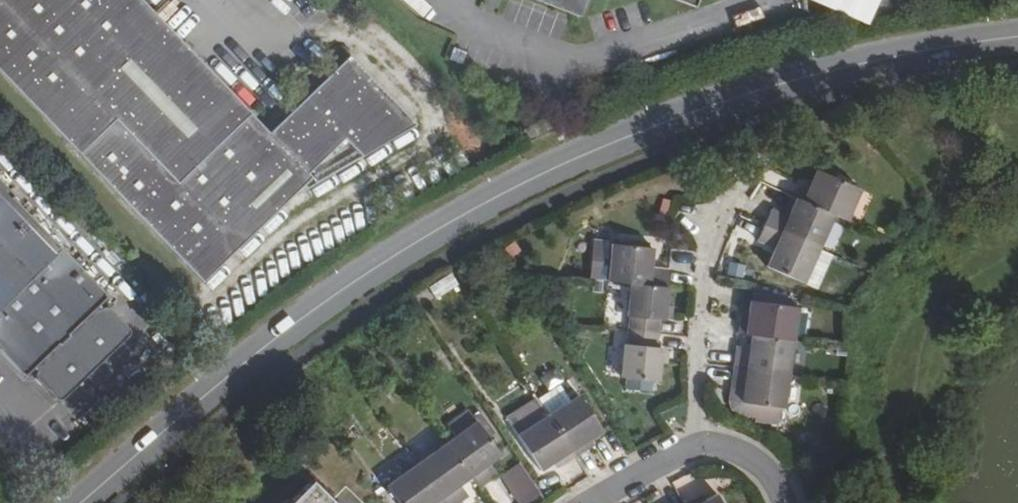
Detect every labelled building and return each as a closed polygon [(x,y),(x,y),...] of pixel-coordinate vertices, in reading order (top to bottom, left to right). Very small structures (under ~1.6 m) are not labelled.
[(350,61),(271,136),(142,0),(0,0),(0,63),(206,278),(312,178),(307,173),(344,137),(359,152),(409,124),(350,61)] [(579,13),(584,0),(545,0),(579,13)] [(841,211),(855,217),(866,187),(821,169),(815,185),(809,182),(804,195),(841,211)] [(37,371),(43,376),(42,376),(41,378),(40,380),(41,382),(42,383),(60,401),(62,403),(63,403),(65,403),(67,403),(69,403),(132,342),(133,340),(133,339),(133,338),(134,336),(133,334),(131,332),(114,314),(113,313),(111,313),(109,313),(108,313),(105,314),(101,310),(111,300),(0,183),(0,350),(28,380),(37,371)] [(841,211),(804,195),(795,215),(776,207),(770,223),(825,247),(841,211)] [(810,282),(825,247),(770,223),(763,239),(779,246),(771,266),(810,282)] [(618,240),(614,278),(636,280),(674,284),(675,267),(655,264),(657,244),(618,240)] [(635,319),(634,329),(663,332),(664,319),(669,319),(674,284),(636,280),(632,318),(635,319)] [(757,333),(798,339),(802,305),(797,305),(771,301),(772,292),(758,290),(757,298),(755,298),(752,317),(747,317),(744,332),(757,333)] [(771,301),(797,305),(798,296),(772,292),(771,301)] [(663,332),(634,329),(633,343),(628,343),(625,376),(663,379),(666,346),(661,346),(663,332)] [(739,366),(793,374),(798,339),(757,333),(754,354),(741,352),(739,366)] [(789,407),(793,374),(739,366),(735,387),(747,389),(746,402),(751,402),(750,413),(784,419),(786,407),(789,407)] [(563,386),(544,399),(553,413),(573,401),(563,386)] [(742,412),(750,413),(751,402),(746,402),(747,389),(735,387),(733,402),(742,412)] [(573,401),(553,413),(580,454),(591,446),(588,441),(607,428),(584,394),(573,401)] [(553,413),(544,399),(512,417),(522,433),(553,413)] [(553,413),(522,433),(544,470),(561,458),(564,464),(580,454),(553,413)] [(480,420),(450,441),(475,475),(484,486),(498,477),(489,465),(506,453),(480,420)] [(450,441),(421,462),(450,502),(460,502),(468,497),(460,486),(475,475),(450,441)] [(421,462),(389,485),(402,502),(450,502),(421,462)] [(519,502),(522,502),(539,491),(518,462),(499,476),(519,502)] [(333,498),(313,478),(289,502),(338,502),(333,498)] [(723,493),(705,502),(728,502),(723,493)]
